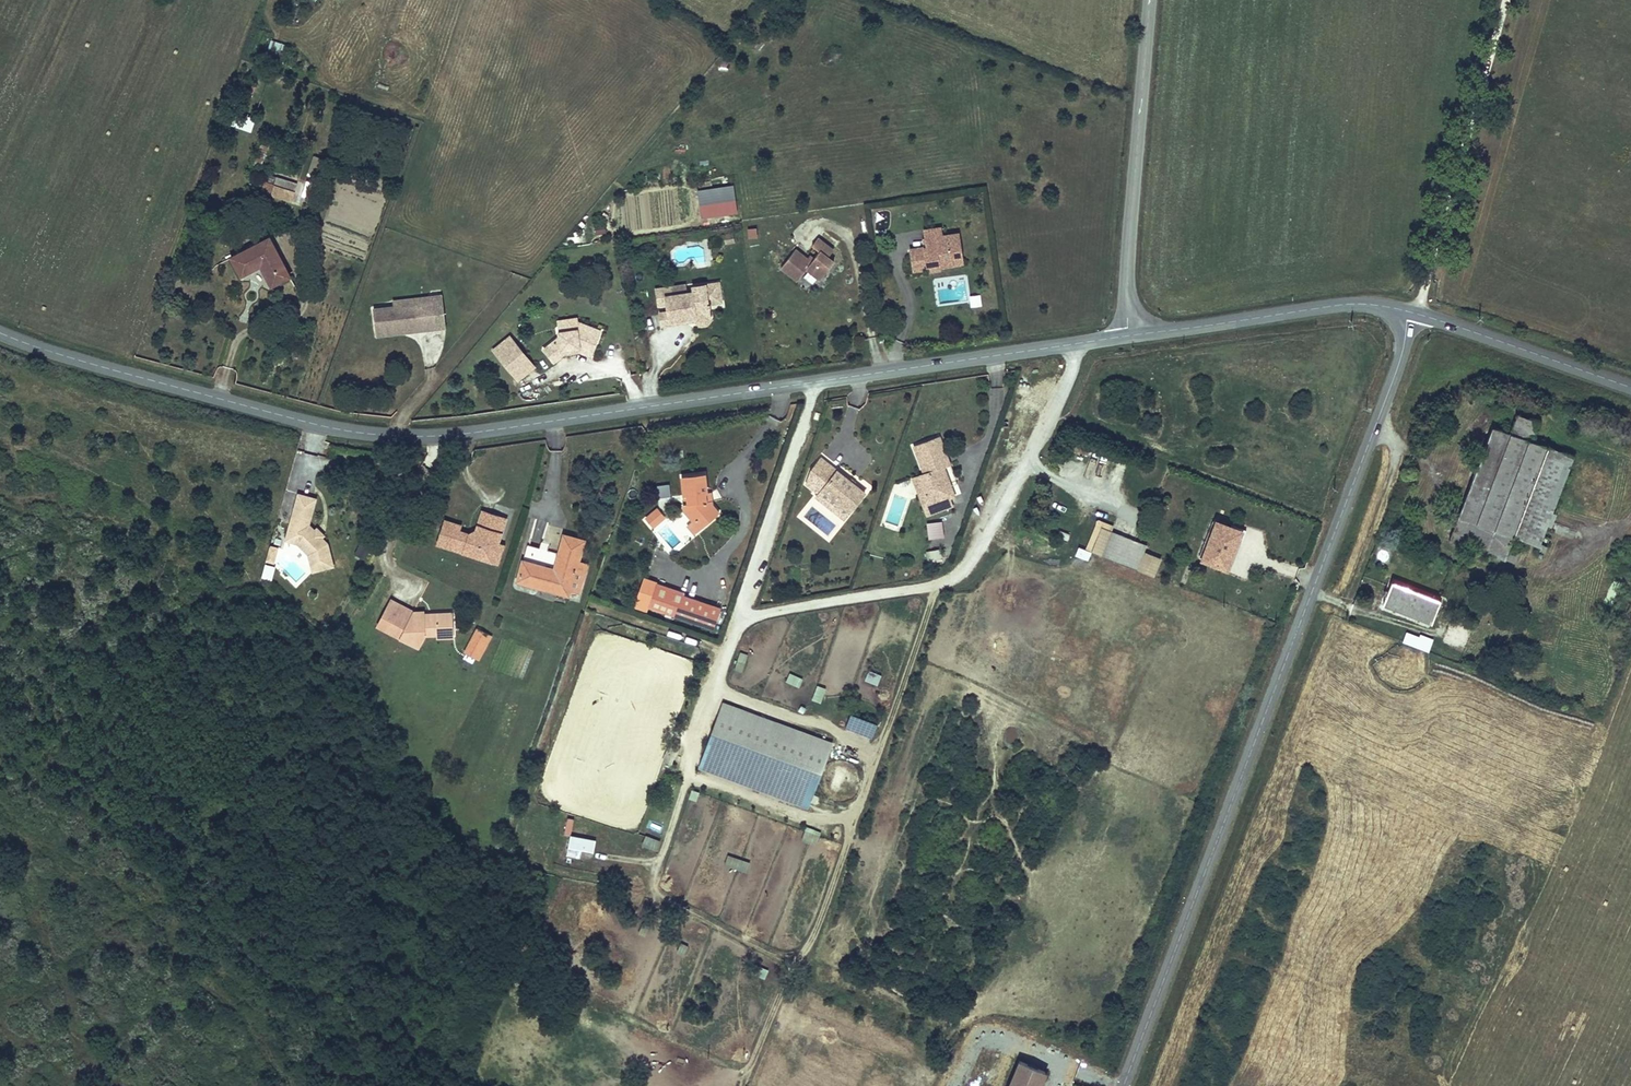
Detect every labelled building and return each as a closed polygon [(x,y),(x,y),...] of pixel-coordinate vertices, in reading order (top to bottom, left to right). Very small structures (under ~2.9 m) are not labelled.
[(281,54),(286,45),(273,39),(268,47),(281,54)] [(306,154),(305,175),(318,175),(319,155),(306,154)] [(278,176),(272,194),(292,200),(298,182),(278,176)] [(301,180),(293,202),(303,206),(312,183),(301,180)] [(733,186),(697,191),(701,220),(737,215),(733,186)] [(598,237),(597,228),(589,230),(590,238),(598,237)] [(921,231),(923,239),(938,237),(937,228),(921,231)] [(759,230),(748,231),(748,239),(759,239),(759,230)] [(925,252),(911,254),(914,272),(927,270),(927,267),(937,265),(938,269),(954,267),(953,257),(962,256),(959,234),(938,237),(923,239),(924,247),(925,252)] [(724,244),(734,243),(733,235),(724,235),(724,244)] [(277,237),(232,258),(240,276),(265,264),(274,287),(295,278),(277,237)] [(811,263),(807,260),(796,251),(783,268),(799,281),(808,269),(822,280),(835,263),(829,258),(835,251),(820,239),(814,247),(820,251),(815,259),(811,263)] [(964,265),(962,256),(953,257),(954,267),(964,265)] [(665,298),(685,296),(683,285),(653,290),(656,307),(665,305),(665,298)] [(694,294),(685,296),(665,298),(665,305),(667,314),(669,327),(686,324),(686,319),(694,318),(694,323),(699,326),(706,325),(710,319),(708,304),(721,302),(718,285),(704,287),(705,292),(694,294)] [(447,328),(444,295),(397,301),(397,307),(435,303),(439,329),(447,328)] [(981,307),(980,296),(970,297),(972,308),(981,307)] [(397,307),(376,310),(379,336),(439,329),(435,303),(397,307)] [(659,328),(669,327),(667,314),(657,315),(659,328)] [(557,324),(560,332),(577,325),(574,318),(557,324)] [(282,322),(279,335),(297,341),(300,328),(282,322)] [(577,325),(560,332),(562,338),(549,352),(561,362),(567,355),(566,352),(578,347),(579,351),(590,355),(600,330),(579,322),(577,325)] [(493,350),(509,369),(523,357),(508,338),(493,350)] [(567,355),(579,351),(578,347),(566,352),(567,355)] [(523,357),(509,369),(517,379),(532,367),(523,357)] [(1496,433),(1462,526),(1517,546),(1552,453),(1496,433)] [(941,437),(914,445),(923,472),(919,473),(925,492),(917,495),(923,514),(949,506),(947,498),(952,496),(943,467),(941,459),(947,457),(941,437)] [(1088,454),(1090,448),(1075,443),(1073,449),(1088,454)] [(947,457),(941,459),(943,467),(949,465),(947,457)] [(823,495),(827,491),(853,513),(868,497),(824,458),(815,469),(809,482),(823,495)] [(702,500),(702,492),(704,491),(702,472),(679,474),(681,493),(684,493),(684,497),(685,501),(680,502),(680,508),(689,518),(689,519),(693,516),(699,525),(715,512),(708,503),(708,499),(702,500)] [(919,473),(911,476),(917,495),(925,492),(919,473)] [(669,485),(656,487),(657,498),(670,497),(669,485)] [(827,491),(823,495),(821,498),(847,521),(853,513),(827,491)] [(309,525),(316,499),(299,494),(285,540),(297,543),(307,554),(312,572),(333,567),(327,543),(321,538),(321,537),(319,540),(312,533),(315,531),(315,530),(309,525)] [(660,514),(654,506),(649,511),(653,515),(646,521),(648,524),(660,514)] [(492,541),(497,543),(505,518),(482,511),(476,530),(469,534),(458,531),(460,526),(444,521),(438,541),(447,543),(446,547),(487,559),(492,541)] [(646,521),(653,515),(649,511),(642,516),(646,521)] [(690,532),(699,525),(693,516),(689,519),(689,518),(683,523),(690,532)] [(942,523),(927,525),(929,540),(944,538),(942,523)] [(315,531),(312,533),(319,540),(321,537),(321,538),(324,536),(317,528),(315,530),(315,531)] [(1213,530),(1199,565),(1225,575),(1235,550),(1240,553),(1246,535),(1229,529),(1227,535),(1213,530)] [(1144,554),(1146,548),(1101,531),(1099,536),(1092,555),(1154,579),(1161,560),(1144,554)] [(1092,555),(1099,536),(1092,533),(1085,552),(1090,554),(1092,555)] [(528,544),(517,581),(569,596),(571,588),(580,591),(589,563),(581,560),(586,543),(565,537),(559,554),(528,544)] [(497,543),(492,541),(487,559),(497,563),(503,545),(497,543)] [(269,546),(267,552),(275,554),(277,548),(269,546)] [(927,562),(942,558),(940,547),(925,551),(927,562)] [(1023,555),(1042,558),(1043,550),(1024,548),(1023,555)] [(1087,562),(1090,554),(1085,552),(1078,550),(1075,558),(1087,562)] [(267,552),(265,559),(273,561),(275,554),(267,552)] [(1438,559),(1434,569),(1443,573),(1447,563),(1438,559)] [(276,567),(266,565),(262,578),(273,581),(276,567)] [(668,613),(675,593),(677,593),(678,591),(651,580),(642,603),(668,613)] [(1384,607),(1395,612),(1398,602),(1431,614),(1427,624),(1435,627),(1443,604),(1392,586),(1384,607)] [(677,593),(675,593),(668,613),(706,628),(714,607),(677,593)] [(451,629),(451,615),(423,615),(423,612),(413,612),(391,599),(376,625),(416,648),(423,636),(435,636),(436,636),(436,629),(451,629)] [(1398,602),(1395,612),(1427,624),(1431,614),(1398,602)] [(1442,644),(1463,652),(1472,629),(1451,621),(1442,644)] [(1372,634),(1382,638),(1386,629),(1376,625),(1372,634)] [(451,629),(436,629),(436,636),(435,636),(435,639),(452,639),(451,629)] [(474,662),(488,637),(477,631),(463,655),(474,662)] [(1404,643),(1429,652),(1432,643),(1408,635),(1404,643)] [(745,670),(748,653),(739,651),(736,668),(745,670)] [(878,684),(881,673),(867,669),(864,680),(878,684)] [(787,681),(801,686),(804,677),(790,672),(787,681)] [(822,704),(826,686),(817,684),(812,701),(822,704)] [(812,796),(832,744),(796,731),(792,741),(748,725),(752,715),(723,705),(704,757),(812,796)] [(844,729),(873,736),(877,720),(848,712),(844,729)] [(704,757),(700,766),(809,806),(812,796),(704,757)] [(571,834),(575,818),(568,817),(565,832),(571,834)] [(809,826),(804,839),(816,844),(821,831),(809,826)] [(571,834),(569,846),(595,851),(597,838),(571,834)] [(659,848),(661,838),(645,835),(643,845),(659,848)] [(568,853),(583,856),(584,849),(569,847),(568,853)] [(747,871),(751,861),(729,853),(725,863),(747,871)] [(756,975),(765,978),(768,969),(759,966),(756,975)] [(969,1081),(980,1050),(973,1048),(962,1078),(969,1081)] [(1021,1060),(1010,1085),(1041,1085),(1047,1071),(1021,1060)]
